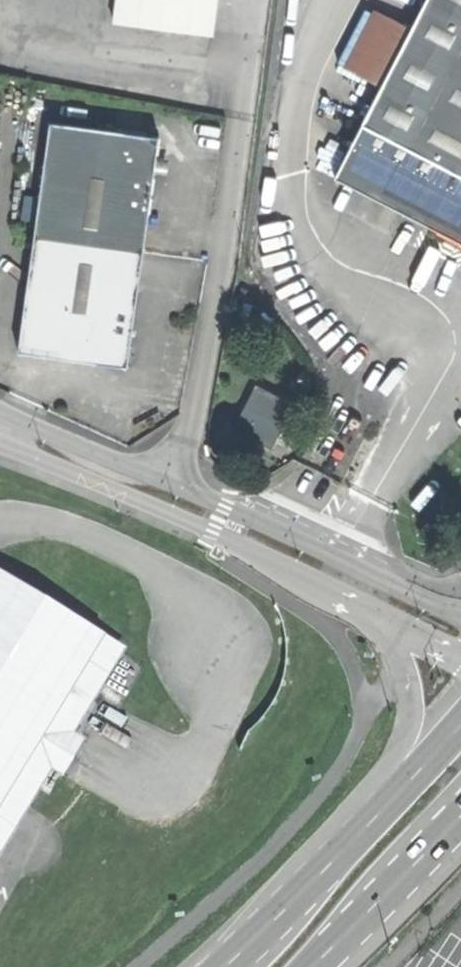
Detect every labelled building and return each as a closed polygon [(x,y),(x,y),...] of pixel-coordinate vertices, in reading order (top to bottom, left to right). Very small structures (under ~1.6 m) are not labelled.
[(52,13),(99,19),(101,0),(54,0),(52,13)] [(215,34),(219,0),(120,0),(117,22),(167,28),(215,34)] [(411,30),(382,85),(362,124),(460,175),(460,0),(427,0),(411,30)] [(346,67),(382,85),(411,30),(375,11),(346,67)] [(23,352),(132,366),(144,264),(156,175),(158,158),(161,136),(52,122),(23,352)] [(362,124),(334,173),(460,239),(460,175),(362,124)] [(170,160),(158,158),(156,175),(168,177),(170,160)] [(233,430),(271,449),(293,404),(256,385),(233,430)] [(50,766),(61,772),(80,741),(69,734),(92,696),(120,650),(39,601),(0,577),(0,849),(50,766)]
